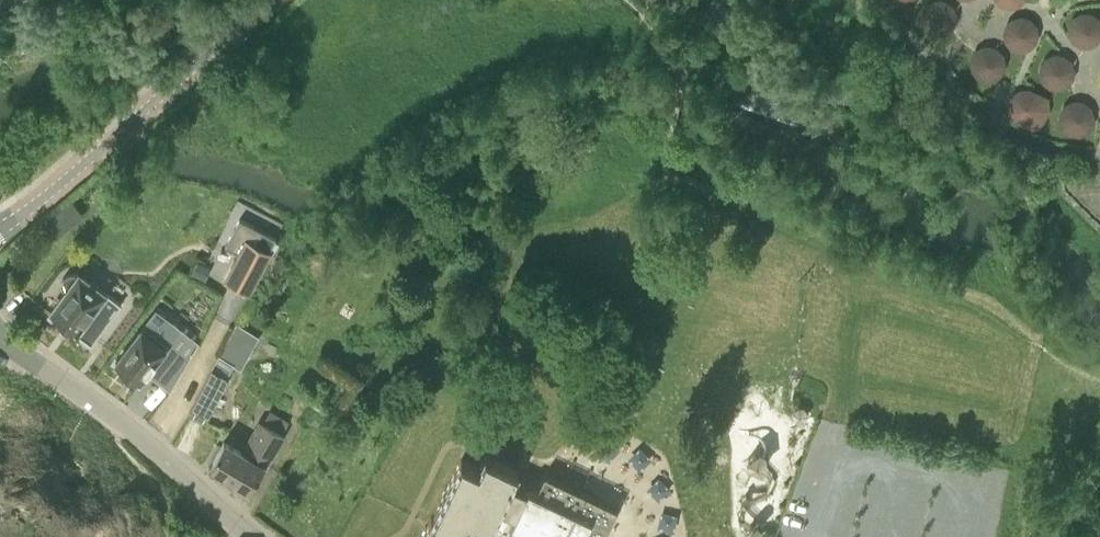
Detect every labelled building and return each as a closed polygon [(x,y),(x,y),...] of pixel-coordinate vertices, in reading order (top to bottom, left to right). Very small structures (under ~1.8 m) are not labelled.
[(956,0),(925,0),(927,29),(958,27),(956,0)] [(1079,44),(1099,38),(1099,15),(1098,7),(1070,15),(1079,44)] [(1045,36),(1029,10),(1005,25),(1021,51),(1045,36)] [(978,42),(972,73),(1000,78),(1006,48),(978,42)] [(1049,86),(1078,78),(1070,48),(1041,56),(1049,86)] [(1020,81),(1008,114),(1043,127),(1055,94),(1020,81)] [(1064,97),(1063,129),(1094,130),(1095,98),(1064,97)] [(267,251),(243,239),(223,278),(247,291),(267,251)] [(276,256),(270,269),(280,274),(286,261),(276,256)] [(198,264),(193,274),(204,279),(209,269),(198,264)] [(96,285),(80,275),(78,274),(76,273),(74,272),(72,272),(71,272),(69,273),(67,274),(65,275),(64,276),(63,278),(62,279),(62,281),(62,283),(62,285),(62,287),(63,288),(64,290),(66,291),(51,311),(54,313),(54,317),(60,321),(64,320),(91,343),(121,301),(97,284),(96,285)] [(139,380),(175,333),(151,315),(115,362),(139,380)] [(224,353),(220,352),(189,412),(205,420),(226,378),(224,376),(230,364),(240,369),(251,348),(247,346),(252,335),(237,327),(224,353)] [(190,358),(175,347),(169,355),(185,366),(190,358)] [(249,490),(265,463),(269,465),(286,433),(282,431),(289,420),(269,409),(262,421),(259,419),(246,444),(225,433),(209,466),(249,490)] [(768,450),(745,450),(746,492),(769,491),(768,450)] [(526,490),(509,482),(516,468),(485,453),(478,468),(461,460),(423,536),(482,536),(488,525),(504,533),(502,536),(584,536),(585,536),(588,536),(601,536),(616,506),(543,472),(535,489),(528,486),(526,490)]
